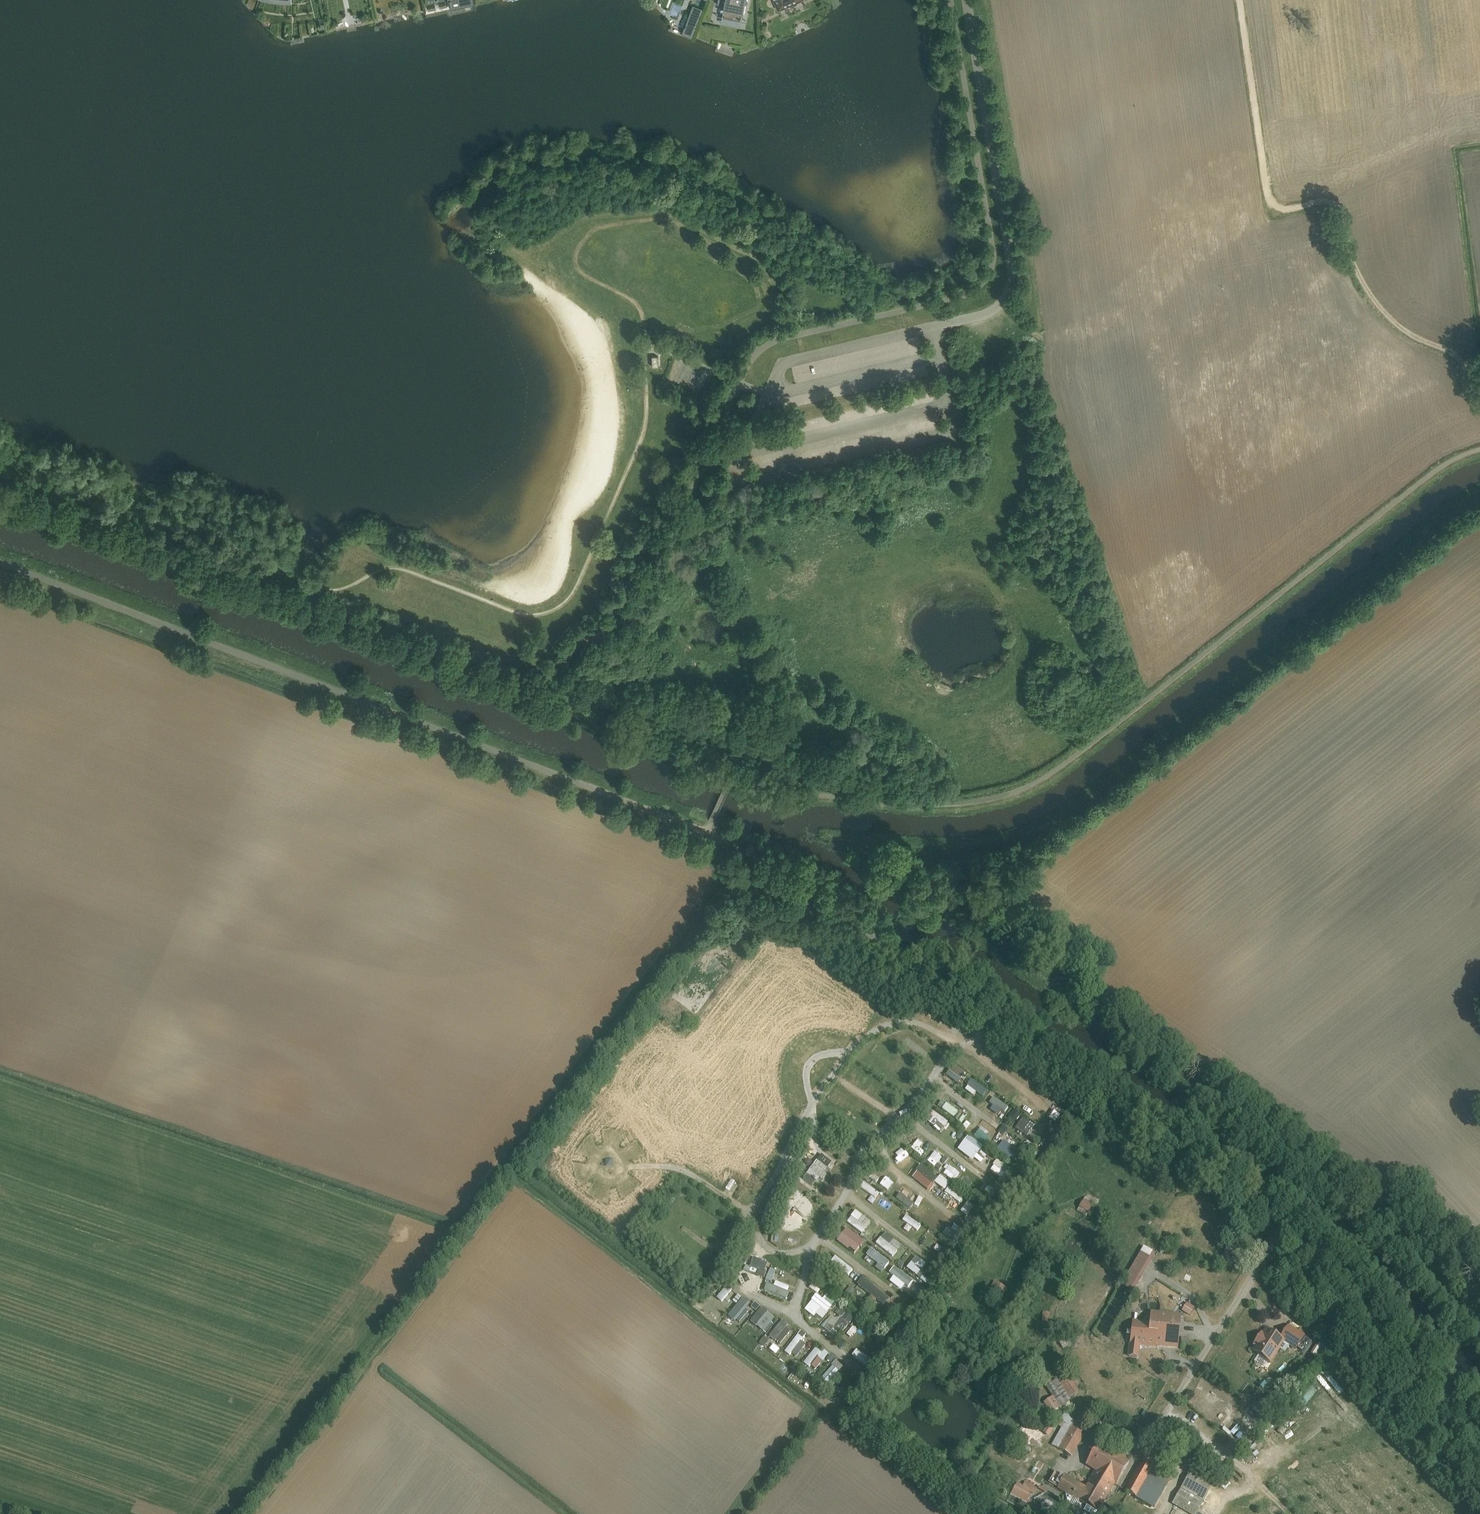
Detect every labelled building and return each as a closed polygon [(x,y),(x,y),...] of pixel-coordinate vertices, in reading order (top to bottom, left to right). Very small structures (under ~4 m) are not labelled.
[(717,4),(724,5),(722,17),(717,16),(746,22),(746,21),(741,20),(745,2),(746,2),(747,1),(748,0),(718,0),(717,4)] [(779,9),(799,0),(775,0),(779,9)] [(687,19),(682,34),(692,37),(703,10),(693,6),(687,19)] [(1097,1204),(1087,1198),(1080,1211),(1090,1217),(1097,1204)] [(1124,1276),(1136,1283),(1149,1261),(1136,1254),(1124,1276)] [(992,1285),(987,1295),(1000,1301),(1005,1291),(992,1285)] [(1127,1361),(1133,1361),(1134,1346),(1169,1348),(1171,1321),(1150,1320),(1150,1331),(1128,1330),(1128,1342),(1127,1361)] [(1299,1341),(1281,1331),(1277,1339),(1261,1329),(1246,1354),(1267,1366),(1279,1345),(1293,1352),(1299,1341)] [(1043,1374),(1037,1379),(1061,1410),(1074,1399),(1067,1390),(1074,1385),(1064,1373),(1056,1379),(1057,1380),(1051,1385),(1043,1374)] [(1087,1428),(1072,1418),(1055,1443),(1070,1453),(1087,1428)] [(1070,1493),(1095,1509),(1127,1460),(1097,1440),(1084,1459),(1092,1464),(1080,1482),(1061,1469),(1056,1478),(1072,1489),(1070,1493)] [(1164,1475),(1139,1461),(1126,1484),(1145,1495),(1151,1484),(1156,1488),(1164,1475)] [(1020,1484),(1013,1494),(1026,1503),(1033,1493),(1020,1484)] [(1178,1504),(1186,1507),(1194,1491),(1187,1487),(1178,1504)]
